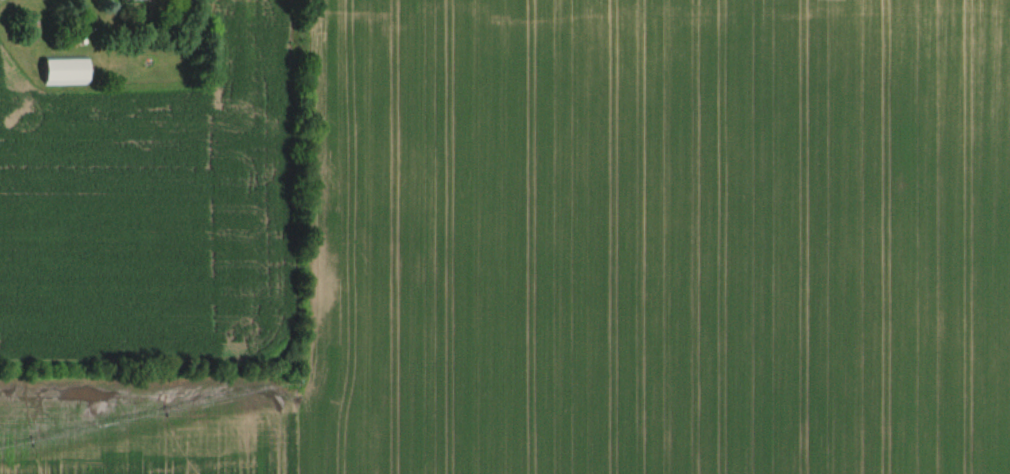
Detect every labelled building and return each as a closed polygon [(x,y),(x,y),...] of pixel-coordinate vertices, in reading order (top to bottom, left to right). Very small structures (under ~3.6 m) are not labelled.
[(86,59),(43,59),(43,85),(86,85),(86,59)]
